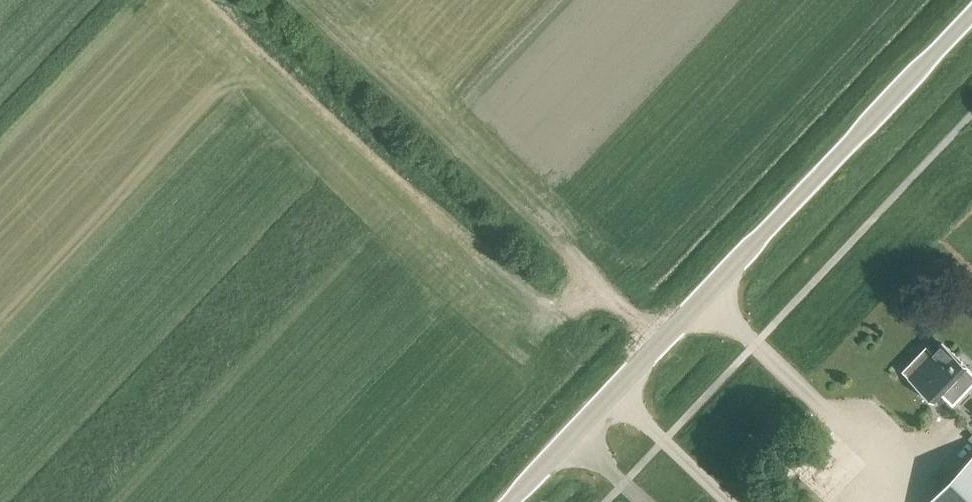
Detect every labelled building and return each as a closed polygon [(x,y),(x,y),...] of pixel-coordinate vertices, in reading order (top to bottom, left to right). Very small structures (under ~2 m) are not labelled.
[(926,346),(903,370),(934,400),(967,366),(942,342),(933,352),(926,346)] [(919,437),(909,448),(920,457),(929,445),(919,437)] [(928,501),(971,501),(971,456),(928,501)]
